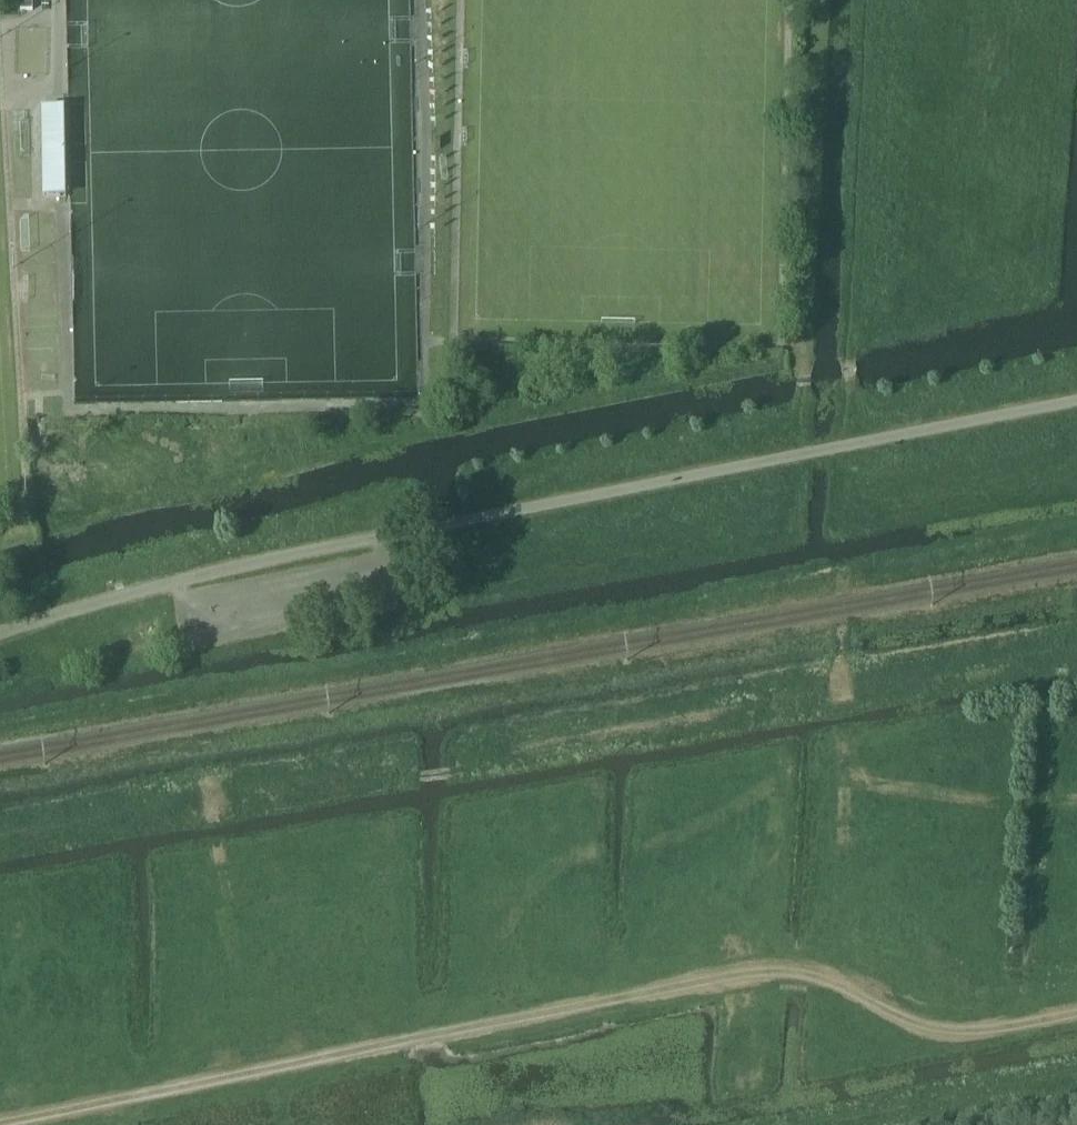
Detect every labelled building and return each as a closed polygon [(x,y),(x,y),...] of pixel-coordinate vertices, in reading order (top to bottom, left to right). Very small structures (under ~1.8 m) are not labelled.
[(19,11),(32,11),(32,0),(19,0),(19,11)] [(65,141),(64,110),(64,109),(41,109),(43,199),(66,199),(66,186),(65,166),(65,141)]
